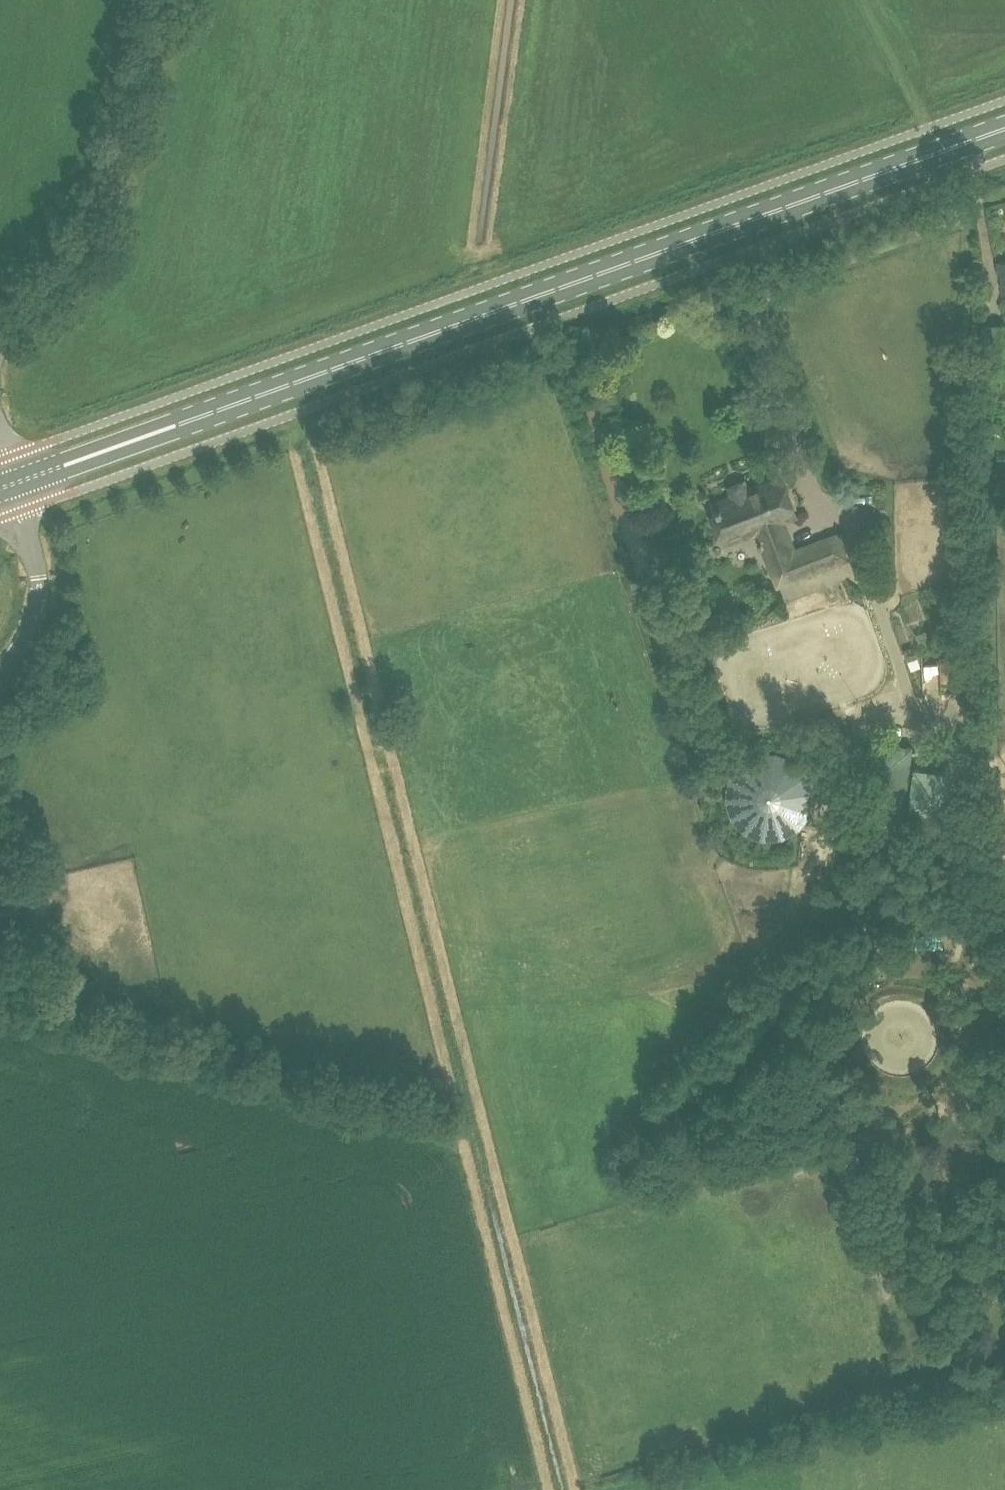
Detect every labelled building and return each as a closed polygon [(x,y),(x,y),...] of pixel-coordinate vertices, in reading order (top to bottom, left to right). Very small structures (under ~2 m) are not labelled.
[(847,559),(838,534),(794,551),(783,521),(796,516),(782,477),(747,491),(749,496),(720,507),(731,535),(756,525),(769,559),(778,556),(788,581),(847,559)] [(904,649),(911,670),(922,667),(915,646),(904,649)] [(936,693),(948,693),(949,679),(936,679),(936,693)] [(956,773),(911,768),(914,747),(874,742),(866,813),(906,818),(907,808),(952,813),(956,773)] [(729,779),(726,798),(731,818),(745,834),(763,840),(783,839),(801,829),(815,813),(818,793),(811,770),(795,759),(777,752),(758,754),(741,762),(729,779)]
